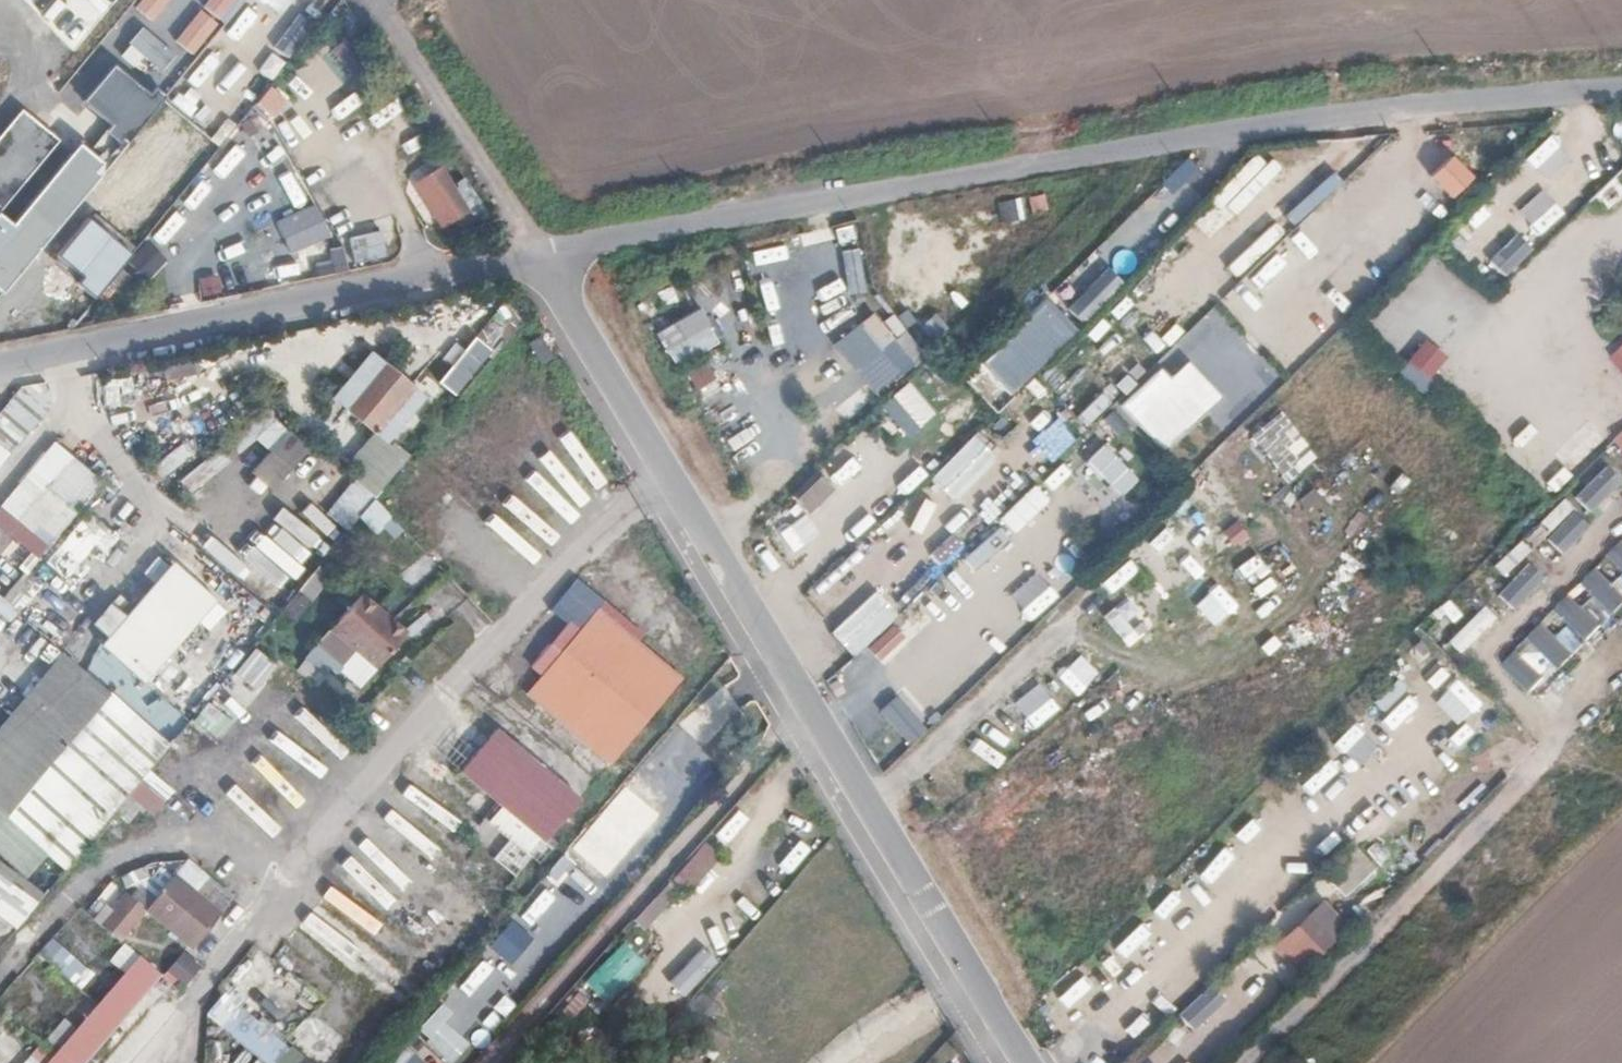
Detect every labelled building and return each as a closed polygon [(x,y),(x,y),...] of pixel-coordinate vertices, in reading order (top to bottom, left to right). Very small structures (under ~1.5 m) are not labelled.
[(133,4),(129,0),(76,0),(89,11),(69,33),(90,52),(133,4)] [(133,13),(144,21),(114,61),(165,98),(237,0),(142,0),(133,13)] [(85,60),(64,91),(80,102),(101,71),(85,60)] [(121,142),(159,102),(115,62),(78,102),(121,142)] [(268,85),(252,107),(271,120),(287,99),(268,85)] [(177,92),(171,98),(205,130),(220,114),(206,101),(197,111),(177,92)] [(146,122),(126,149),(143,162),(163,134),(146,122)] [(230,140),(208,165),(219,174),(240,149),(230,140)] [(397,166),(404,176),(427,160),(420,150),(397,166)] [(1430,175),(1450,197),(1470,179),(1451,157),(1430,175)] [(1364,165),(1338,191),(1362,215),(1388,188),(1364,165)] [(1233,181),(1209,207),(1234,230),(1257,204),(1233,181)] [(13,223),(28,235),(60,195),(45,183),(13,223)] [(473,219),(452,183),(432,187),(453,223),(473,219)] [(271,215),(305,198),(299,186),(265,203),(271,215)] [(1543,189),(1518,210),(1538,235),(1563,214),(1543,189)] [(998,200),(999,222),(1024,221),(1022,198),(998,200)] [(317,204),(276,222),(290,253),(331,235),(317,204)] [(1295,234),(1317,258),(1344,233),(1322,209),(1295,234)] [(172,258),(193,234),(170,214),(149,237),(172,258)] [(134,252),(91,218),(61,257),(87,277),(81,284),(98,298),(134,252)] [(386,246),(399,243),(393,220),(381,223),(386,246)] [(350,260),(385,261),(386,232),(351,231),(350,260)] [(1504,276),(1532,250),(1516,232),(1488,258),(1504,276)] [(129,259),(139,267),(154,249),(143,241),(129,259)] [(1383,278),(1352,245),(1328,267),(1359,301),(1383,278)] [(334,271),(347,268),(341,246),(328,249),(334,271)] [(155,253),(138,269),(149,281),(166,265),(155,253)] [(896,270),(881,278),(904,323),(919,316),(896,270)] [(216,274),(195,280),(201,298),(222,292),(216,274)] [(958,299),(967,307),(985,289),(976,280),(958,299)] [(700,307),(655,331),(674,366),(719,342),(700,307)] [(500,310),(447,364),(467,383),(519,329),(500,310)] [(870,312),(833,345),(857,371),(893,338),(870,312)] [(919,323),(929,341),(947,332),(937,313),(919,323)] [(880,323),(912,363),(923,354),(892,314),(880,323)] [(1305,354),(1318,338),(1296,321),(1283,337),(1305,354)] [(1406,362),(1429,380),(1448,356),(1424,338),(1406,362)] [(993,382),(982,392),(997,408),(1039,368),(1013,341),(982,370),(993,382)] [(1061,344),(1048,377),(1071,386),(1084,353),(1061,344)] [(1621,373),(1621,344),(1608,358),(1621,373)] [(371,352),(333,397),(386,440),(422,396),(371,352)] [(794,377),(803,389),(829,369),(820,357),(794,377)] [(698,392),(715,378),(701,360),(684,374),(698,392)] [(1133,421),(1163,452),(1222,397),(1188,360),(1169,378),(1160,367),(1102,422),(1116,437),(1133,421)] [(0,412),(0,464),(23,434),(77,376),(21,387),(0,412)] [(118,387),(128,386),(127,379),(103,380),(104,402),(118,402),(118,387)] [(891,394),(916,428),(934,414),(909,381),(891,394)] [(251,474),(272,491),(306,448),(285,431),(251,474)] [(14,538),(0,554),(0,575),(8,583),(33,555),(37,558),(98,485),(53,444),(0,506),(0,526),(14,538)] [(1122,496),(1139,477),(1101,444),(1085,463),(1122,496)] [(840,446),(824,466),(842,481),(859,460),(840,446)] [(191,492),(229,462),(219,449),(181,478),(191,492)] [(1574,497),(1592,513),(1621,480),(1621,478),(1605,463),(1574,497)] [(1219,515),(1235,497),(1203,469),(1188,487),(1219,515)] [(819,474),(794,498),(809,513),(834,489),(819,474)] [(329,509),(373,541),(394,514),(350,481),(329,509)] [(1033,484),(997,519),(1012,535),(1049,501),(1033,484)] [(1567,498),(1536,520),(1560,552),(1590,529),(1567,498)] [(54,572),(44,584),(68,604),(122,540),(88,511),(44,563),(54,572)] [(1237,548),(1249,537),(1235,521),(1222,532),(1237,548)] [(978,538),(992,553),(1008,538),(994,523),(978,538)] [(1504,576),(1531,549),(1521,538),(1494,566),(1504,576)] [(1607,554),(1621,571),(1621,541),(1607,554)] [(269,601),(278,590),(235,551),(225,562),(269,601)] [(95,641),(82,657),(129,696),(141,681),(145,684),(169,654),(217,599),(171,561),(100,646),(95,641)] [(1514,610),(1544,578),(1527,562),(1497,594),(1514,610)] [(1141,585),(1159,608),(1184,588),(1166,566),(1141,585)] [(1582,582),(1612,614),(1621,605),(1621,592),(1598,567),(1582,582)] [(895,635),(886,627),(919,593),(898,573),(843,630),(872,658),(895,635)] [(319,590),(306,580),(291,598),(303,609),(319,590)] [(1585,641),(1601,626),(1569,594),(1554,609),(1585,641)] [(1126,644),(1150,624),(1128,599),(1105,619),(1126,644)] [(624,603),(552,686),(636,755),(705,674),(624,603)] [(1483,605),(1448,641),(1461,653),(1496,617),(1483,605)] [(351,606),(323,639),(367,677),(396,643),(351,606)] [(1559,670),(1574,656),(1543,622),(1528,636),(1559,670)] [(367,677),(323,639),(307,658),(351,696),(367,677)] [(257,691),(278,667),(254,647),(234,671),(257,691)] [(63,648),(0,725),(0,805),(66,868),(115,809),(131,790),(172,742),(63,648)] [(1530,693),(1545,677),(1516,650),(1501,666),(1530,693)] [(1094,685),(1105,676),(1083,651),(1072,660),(1094,685)] [(224,678),(207,664),(177,699),(195,714),(224,678)] [(1060,670),(994,731),(1009,747),(1055,705),(1061,712),(1082,694),(1060,670)] [(897,696),(879,713),(908,745),(927,729),(897,696)] [(516,726),(481,770),(565,842),(600,800),(516,726)] [(457,770),(475,749),(457,733),(438,754),(457,770)] [(978,736),(965,743),(981,774),(994,767),(978,736)] [(602,884),(665,815),(627,781),(564,850),(602,884)] [(141,800),(131,790),(115,809),(126,818),(141,800)] [(721,847),(742,823),(732,814),(711,838),(721,847)] [(1240,820),(1213,848),(1237,870),(1264,843),(1240,820)] [(647,932),(720,858),(705,844),(632,918),(647,932)] [(1322,878),(1343,899),(1376,869),(1355,847),(1322,878)] [(560,856),(533,887),(546,898),(573,866),(560,856)] [(19,928),(43,891),(0,864),(0,916),(19,928)] [(170,881),(142,915),(186,952),(214,920),(170,881)] [(1148,916),(1172,938),(1197,911),(1173,889),(1148,916)] [(114,948),(140,916),(120,899),(93,931),(114,948)] [(1271,946),(1298,975),(1349,928),(1323,900),(1271,946)] [(489,950),(515,963),(530,933),(505,920),(489,950)] [(36,959),(82,988),(94,970),(48,940),(36,959)] [(583,983),(605,1005),(645,964),(622,942),(583,983)] [(199,976),(180,961),(163,982),(182,997),(199,976)] [(1099,998),(1122,977),(1107,961),(1084,982),(1099,998)] [(135,967),(52,1062),(94,1062),(159,988),(135,967)] [(1179,1015),(1195,1030),(1225,999),(1208,983),(1179,1015)] [(220,1003),(203,1023),(248,1062),(279,1062),(283,1058),(220,1003)] [(469,1046),(444,1021),(424,1041),(447,1062),(452,1062),(469,1046)] [(128,1044),(143,1058),(139,1062),(160,1062),(167,1056),(140,1031),(128,1044)]
